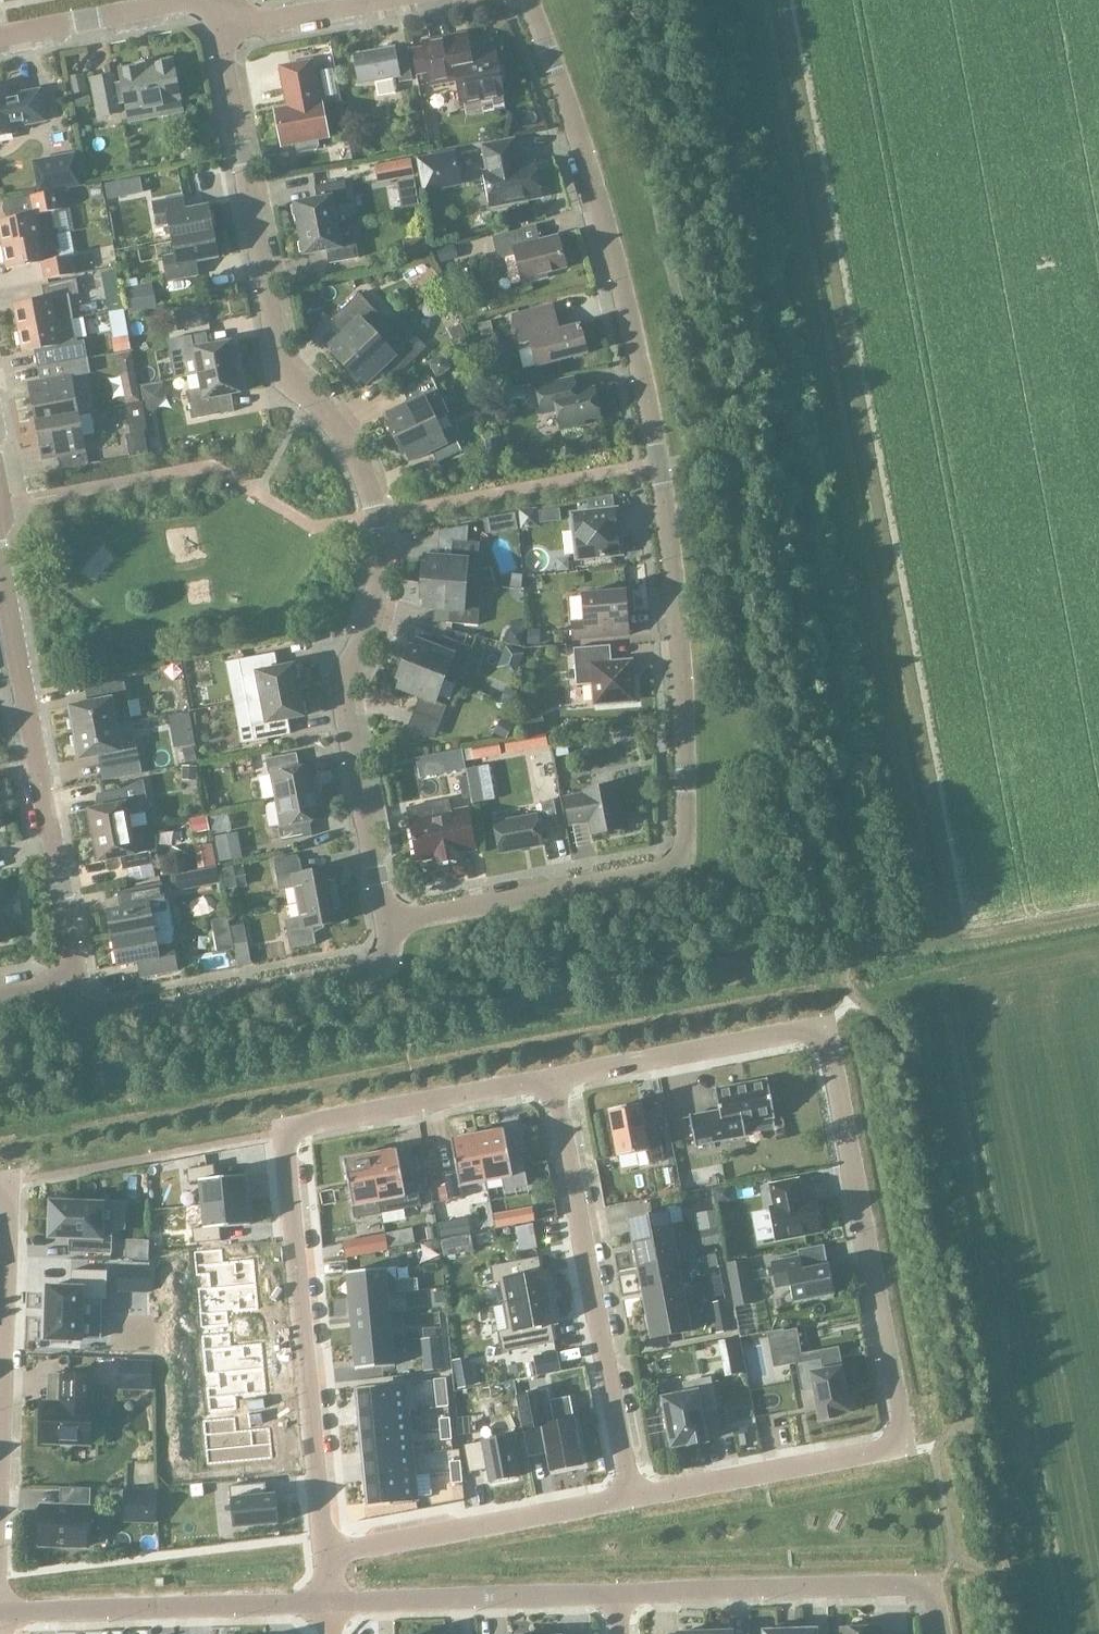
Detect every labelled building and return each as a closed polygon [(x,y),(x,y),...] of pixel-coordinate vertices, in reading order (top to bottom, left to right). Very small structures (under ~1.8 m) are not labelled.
[(466,34),(423,42),(424,48),(411,50),(415,74),(428,72),(431,85),(456,80),(461,106),(503,98),(500,82),(504,77),(502,69),(497,65),(494,50),(480,52),(479,48),(472,43),(467,44),(466,34)] [(394,47),(353,55),(359,84),(398,77),(399,82),(412,80),(407,52),(395,54),(394,47)] [(179,101),(172,61),(120,71),(122,84),(115,85),(113,76),(92,80),(99,116),(120,112),(118,100),(125,99),(127,111),(144,107),(145,110),(161,107),(161,104),(179,101)] [(319,146),(317,136),(325,134),(319,102),(317,103),(309,63),(282,68),(288,101),(290,100),(292,110),(276,113),(282,142),(294,140),(296,150),(301,153),(316,150),(319,146)] [(0,86),(0,136),(15,133),(14,126),(45,121),(39,90),(8,96),(6,85),(0,86)] [(487,172),(483,172),(490,207),(541,197),(535,163),(517,166),(513,140),(482,146),(487,172)] [(73,154),(33,162),(39,193),(79,185),(73,154)] [(411,186),(410,164),(372,166),(373,188),(411,186)] [(299,229),(336,222),(333,208),(348,205),(344,181),(314,186),(317,199),(294,203),(299,229)] [(63,209),(59,191),(29,196),(33,214),(0,220),(0,236),(2,245),(56,234),(52,211),(63,209)] [(172,239),(213,231),(208,206),(185,210),(183,197),(153,203),(157,225),(169,223),(172,239)] [(336,222),(299,229),(303,255),(326,250),(329,263),(358,258),(354,234),(339,237),(336,222)] [(522,229),(492,237),(498,259),(515,254),(522,283),(546,277),(545,273),(565,267),(557,236),(526,244),(522,229)] [(213,231),(172,239),(175,256),(163,258),(167,280),(197,274),(195,261),(218,257),(213,231)] [(72,256),(59,259),(57,250),(60,250),(57,235),(56,234),(2,245),(6,269),(42,262),(45,280),(75,274),(72,256)] [(18,328),(56,321),(70,319),(67,304),(65,295),(78,293),(76,278),(41,285),(44,298),(13,304),(18,328)] [(345,368),(389,326),(358,294),(331,320),(332,321),(335,318),(347,330),(329,346),(335,352),(333,355),(345,368)] [(531,347),(536,366),(587,353),(579,325),(558,330),(551,306),(512,316),(521,349),(531,347)] [(84,340),(74,342),(70,319),(56,321),(18,328),(22,352),(52,347),(55,364),(87,358),(84,340)] [(402,347),(385,330),(389,326),(345,368),(357,380),(360,378),(366,384),(383,367),(394,378),(420,353),(408,341),(402,347)] [(237,360),(234,344),(231,344),(231,341),(208,345),(206,333),(176,338),(181,362),(195,360),(197,374),(235,367),(234,361),(237,360)] [(108,343),(109,356),(129,355),(128,341),(108,343)] [(112,361),(119,386),(135,382),(128,357),(112,361)] [(200,388),(186,391),(191,419),(221,414),(218,397),(240,392),(240,389),(242,389),(239,372),(237,373),(235,367),(197,374),(200,388)] [(35,421),(78,413),(71,375),(28,383),(35,421)] [(435,420),(448,414),(431,378),(403,392),(408,404),(387,414),(390,422),(387,423),(394,439),(435,420)] [(565,380),(536,386),(541,413),(556,410),(560,429),(583,424),(582,420),(600,416),(594,389),(568,394),(565,380)] [(141,408),(122,409),(123,432),(142,431),(141,408)] [(78,413),(35,421),(43,460),(85,452),(78,413)] [(441,433),(435,420),(394,439),(402,455),(405,453),(409,461),(431,451),(436,463),(461,451),(451,429),(441,433)] [(126,435),(130,456),(147,453),(143,432),(126,435)] [(616,509),(572,514),(577,557),(600,554),(600,556),(621,554),(616,509)] [(520,512),(522,527),(532,526),(536,520),(535,510),(520,512)] [(421,582),(466,585),(467,570),(477,571),(479,542),(452,540),(451,558),(427,556),(426,564),(422,564),(421,582)] [(466,585),(421,582),(420,599),(424,599),(423,608),(447,610),(446,623),(478,625),(480,586),(466,585)] [(629,635),(625,591),(582,594),(584,622),(571,623),(573,640),(629,635)] [(403,662),(444,678),(450,665),(464,670),(472,647),(443,636),(438,648),(416,639),(413,647),(409,646),(403,662)] [(593,684),(594,703),(633,700),(630,661),(603,663),(601,646),(573,648),(576,685),(593,684)] [(298,690),(293,665),(271,669),(268,654),(238,660),(246,700),(298,690)] [(435,702),(444,678),(403,662),(396,679),(400,680),(397,688),(419,697),(413,712),(440,722),(446,706),(435,702)] [(132,722),(128,703),(124,680),(94,685),(97,701),(69,706),(74,733),(132,722)] [(283,735),(280,720),(303,716),(298,690),(246,700),(254,741),(283,735)] [(132,722),(74,733),(79,759),(107,754),(109,768),(139,762),(132,722)] [(553,742),(553,762),(568,762),(568,743),(553,742)] [(276,801),(318,793),(312,765),(302,767),(298,764),(296,753),(265,759),(268,774),(271,773),(276,801)] [(443,762),(444,784),(465,783),(464,761),(443,762)] [(130,828),(128,814),(149,810),(143,780),(120,784),(121,789),(101,793),(104,807),(85,810),(88,824),(91,823),(93,835),(130,828)] [(589,821),(591,834),(622,828),(614,785),(583,791),(584,794),(564,798),(569,825),(589,821)] [(318,793),(276,801),(281,826),(278,827),(281,842),(312,836),(310,825),(312,820),(323,819),(318,793)] [(494,824),(499,852),(542,844),(539,832),(559,828),(553,801),(541,803),(543,815),(494,824)] [(475,849),(467,808),(449,812),(450,816),(442,818),(439,802),(407,808),(416,860),(433,857),(435,864),(460,859),(458,852),(475,849)] [(130,828),(93,835),(95,847),(92,848),(95,861),(120,857),(123,870),(153,864),(150,851),(154,850),(155,826),(157,825),(156,824),(130,829),(130,828)] [(216,866),(232,865),(230,842),(214,843),(216,866)] [(298,903),(337,896),(332,868),(302,873),(299,859),(274,864),(279,890),(295,887),(298,903)] [(173,927),(168,899),(164,900),(161,885),(118,893),(121,908),(107,910),(113,938),(154,930),(173,927)] [(337,896),(298,903),(301,916),(284,920),(290,948),(315,944),(312,927),(342,921),(337,896)] [(247,942),(243,924),(231,926),(234,944),(247,942)] [(177,970),(172,944),(173,927),(154,930),(113,938),(118,966),(138,962),(141,977),(177,970)] [(767,1080),(715,1090),(719,1111),(689,1117),(694,1145),(714,1142),(713,1137),(723,1135),(724,1140),(745,1136),(743,1123),(774,1117),(767,1080)] [(639,1104),(608,1110),(617,1157),(647,1151),(649,1163),(663,1160),(658,1133),(645,1136),(639,1104)] [(501,1178),(504,1190),(527,1186),(522,1159),(509,1161),(503,1130),(477,1135),(485,1181),(501,1178)] [(477,1135),(450,1140),(456,1171),(443,1174),(448,1201),(463,1198),(460,1186),(485,1181),(477,1135)] [(397,1150),(370,1155),(381,1214),(421,1206),(415,1179),(403,1182),(397,1150)] [(381,1214),(370,1155),(343,1160),(354,1219),(381,1214)] [(199,1181),(201,1204),(248,1200),(245,1175),(215,1178),(213,1165),(186,1170),(187,1183),(199,1181)] [(797,1180),(770,1185),(775,1208),(770,1209),(775,1239),(821,1230),(815,1200),(801,1203),(797,1180)] [(192,1229),(193,1243),(221,1241),(219,1228),(250,1225),(248,1200),(201,1204),(203,1227),(192,1229)] [(103,1204),(50,1202),(49,1237),(79,1238),(79,1253),(111,1254),(112,1227),(102,1227),(103,1204)] [(668,1212),(629,1219),(633,1243),(672,1236),(685,1234),(683,1222),(670,1224),(668,1212)] [(672,1236),(633,1243),(638,1267),(677,1260),(672,1236)] [(363,1238),(342,1242),(345,1257),(366,1253),(363,1238)] [(223,1262),(221,1249),(194,1252),(196,1276),(208,1275),(209,1287),(197,1289),(197,1290),(256,1284),(253,1259),(223,1262)] [(503,1304),(487,1307),(487,1308),(503,1305),(550,1296),(546,1271),(541,1272),(538,1257),(489,1266),(493,1284),(499,1283),(503,1304)] [(799,1258),(771,1263),(776,1287),(790,1285),(793,1301),(833,1293),(828,1266),(801,1271),(799,1258)] [(677,1260),(638,1267),(642,1290),(681,1283),(677,1260)] [(744,1260),(726,1264),(731,1285),(748,1282),(744,1260)] [(385,1269),(346,1272),(348,1297),(388,1293),(396,1293),(395,1281),(387,1281),(385,1269)] [(106,1300),(107,1271),(71,1270),(70,1288),(47,1287),(46,1339),(51,1339),(50,1344),(67,1344),(67,1340),(81,1340),(82,1299),(106,1300)] [(147,1293),(148,1270),(117,1270),(117,1292),(147,1293)] [(681,1283),(642,1290),(647,1314),(686,1307),(681,1283)] [(201,1327),(229,1325),(227,1312),(258,1309),(256,1284),(197,1290),(201,1327)] [(388,1293),(348,1297),(350,1321),(390,1317),(388,1293)] [(503,1305),(487,1308),(503,1305),(508,1329),(497,1331),(501,1352),(554,1342),(550,1324),(556,1323),(550,1296),(503,1305)] [(686,1307),(647,1314),(651,1338),(690,1331),(688,1319),(700,1316),(698,1304),(686,1307)] [(390,1317),(350,1321),(353,1345),(392,1341),(390,1317)] [(800,1351),(796,1330),(783,1332),(787,1354),(800,1351)] [(231,1346),(229,1333),(202,1336),(205,1374),(264,1368),(261,1343),(231,1346)] [(392,1341),(353,1345),(355,1370),(395,1366),(393,1353),(402,1352),(401,1340),(392,1341)] [(1086,1344),(1086,1345),(1091,1344),(1098,1380),(1098,1341),(1086,1344)] [(840,1368),(823,1371),(821,1358),(795,1363),(801,1391),(813,1389),(819,1420),(837,1417),(836,1413),(848,1410),(840,1368)] [(152,1362),(121,1361),(121,1378),(151,1379),(152,1362)] [(266,1393),(264,1368),(205,1374),(206,1375),(217,1374),(218,1386),(207,1388),(209,1411),(236,1409),(235,1396),(266,1393)] [(61,1403),(44,1403),(42,1442),(90,1444),(91,1405),(89,1404),(90,1376),(62,1375),(61,1403)] [(700,1411),(715,1408),(709,1378),(683,1383),(685,1394),(662,1398),(672,1446),(688,1443),(688,1445),(706,1441),(700,1411)] [(417,1411),(414,1382),(402,1383),(403,1388),(357,1392),(359,1415),(408,1410),(408,1411),(417,1411)] [(547,1390),(516,1396),(523,1430),(541,1426),(550,1471),(582,1465),(574,1418),(553,1422),(547,1390)] [(410,1431),(408,1411),(408,1410),(359,1415),(361,1437),(410,1432),(410,1431)] [(236,1431),(235,1418),(203,1421),(207,1464),(272,1458),(269,1428),(236,1431)] [(450,1428),(449,1418),(439,1419),(440,1430),(450,1428)] [(451,1439),(450,1428),(440,1430),(441,1440),(451,1439)] [(412,1454),(411,1442),(420,1441),(419,1430),(410,1431),(410,1432),(361,1437),(363,1459),(412,1454)] [(490,1482),(518,1477),(510,1436),(463,1445),(469,1473),(487,1469),(490,1482)] [(414,1476),(412,1454),(363,1459),(366,1480),(414,1476)] [(461,1471),(460,1461),(449,1462),(450,1473),(461,1471)] [(462,1482),(461,1471),(450,1473),(451,1483),(462,1482)] [(416,1497),(414,1476),(366,1480),(368,1504),(392,1501),(393,1505),(412,1503),(412,1497),(416,1497)] [(265,1483),(229,1486),(233,1528),(278,1523),(276,1494),(262,1495),(261,1484),(265,1484),(265,1483)] [(154,1522),(155,1491),(125,1490),(124,1521),(154,1522)] [(90,1508),(40,1506),(39,1545),(89,1546),(90,1508)] [(164,1586),(163,1578),(155,1578),(155,1586),(164,1586)]
